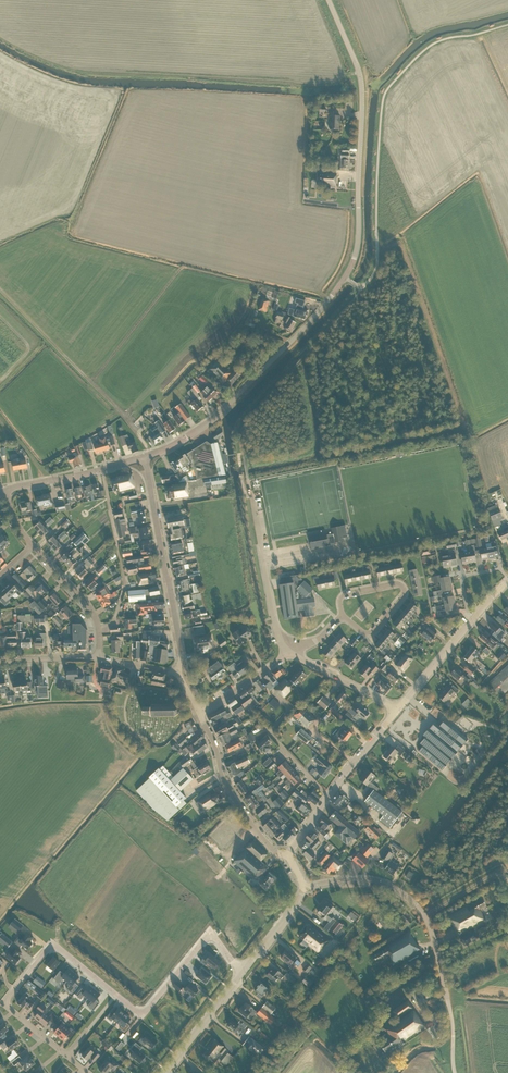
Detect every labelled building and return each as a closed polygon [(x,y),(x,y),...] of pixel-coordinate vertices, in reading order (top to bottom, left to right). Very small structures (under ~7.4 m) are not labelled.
[(331,121),(330,129),(339,130),(339,121),(340,121),(340,116),(337,116),(337,112),(329,112),(329,121),(331,121)] [(341,159),(340,168),(348,169),(349,154),(349,149),(343,149),(343,153),(341,153),(341,159)] [(324,171),(318,171),(317,185),(325,186),(324,190),(330,191),(331,187),(336,187),(337,173),(324,172),(324,171)] [(303,306),(306,298),(299,297),(297,304),(303,306)] [(259,310),(266,312),(269,302),(262,299),(259,310)] [(308,311),(296,308),(294,317),(300,318),(304,320),(306,316),(307,316),(308,311)] [(274,322),(277,323),(278,319),(282,320),(284,315),(277,313),(274,322)] [(293,328),(296,323),(290,320),(291,319),(287,316),(284,322),(287,324),(284,328),(292,333),(294,329),(293,328)] [(226,381),(231,385),(241,375),(236,370),(234,372),(220,359),(209,371),(222,385),(226,381)] [(199,379),(205,385),(208,381),(202,376),(199,379)] [(203,388),(213,398),(217,394),(212,389),(211,389),(206,385),(203,388)] [(193,388),(188,393),(194,401),(191,404),(197,411),(203,407),(199,401),(202,399),(193,388)] [(208,402),(213,398),(203,388),(200,391),(200,392),(204,396),(203,397),(208,402)] [(190,417),(181,404),(175,408),(174,407),(171,410),(176,416),(173,417),(179,425),(190,417)] [(164,424),(170,433),(175,429),(166,416),(164,413),(161,415),(163,418),(166,423),(164,424)] [(163,439),(160,434),(162,433),(162,434),(166,431),(159,421),(155,424),(156,426),(150,430),(154,435),(150,437),(155,444),(163,439)] [(213,436),(215,440),(223,435),(221,431),(213,436)] [(124,436),(119,437),(119,438),(122,447),(127,445),(129,450),(131,450),(132,454),(139,452),(135,442),(132,443),(131,440),(130,441),(127,435),(124,436)] [(105,438),(100,440),(103,452),(109,450),(108,443),(110,443),(111,446),(115,444),(113,436),(109,437),(109,439),(106,440),(105,438)] [(98,445),(94,446),(96,453),(103,452),(100,440),(99,438),(96,438),(97,440),(98,445)] [(187,455),(192,463),(193,462),(197,479),(226,475),(218,443),(211,445),(207,442),(187,455)] [(78,455),(82,454),(79,446),(75,447),(76,452),(72,454),(73,457),(69,459),(70,463),(73,462),(75,468),(80,466),(79,464),(81,464),(78,455)] [(188,470),(186,466),(192,463),(187,455),(178,460),(186,471),(188,470)] [(17,461),(12,462),(14,471),(20,470),(19,462),(18,458),(16,459),(17,461)] [(18,458),(19,462),(20,470),(27,468),(26,459),(21,460),(21,458),(18,458)] [(170,465),(175,473),(181,469),(184,473),(186,471),(178,460),(170,465)] [(117,479),(111,480),(113,491),(119,490),(120,491),(135,488),(132,474),(117,478),(117,479)] [(204,480),(205,487),(226,483),(225,476),(204,480)] [(174,498),(175,500),(189,497),(187,483),(172,485),(173,486),(166,488),(168,499),(174,498)] [(105,496),(104,491),(99,492),(98,484),(92,485),(94,494),(97,493),(98,497),(105,496)] [(90,490),(91,490),(91,485),(82,487),(83,493),(84,493),(85,497),(92,496),(90,490)] [(70,499),(71,503),(75,502),(72,489),(66,490),(68,499),(70,499)] [(42,495),(42,497),(36,498),(38,507),(44,505),(44,507),(53,505),(50,494),(42,495)] [(22,511),(23,511),(24,515),(28,514),(27,512),(32,511),(31,502),(25,503),(25,506),(21,507),(22,511)] [(55,504),(57,512),(66,511),(64,502),(55,504)] [(489,512),(493,523),(503,519),(499,508),(489,512)] [(144,513),(142,513),(141,509),(132,511),(133,518),(139,517),(140,524),(146,523),(144,513)] [(114,512),(117,526),(126,524),(124,518),(125,518),(123,510),(114,512)] [(190,519),(184,520),(183,517),(167,520),(168,528),(170,528),(171,534),(170,534),(171,541),(173,541),(183,539),(187,538),(185,528),(191,527),(190,519)] [(34,528),(38,533),(52,520),(50,518),(42,525),(40,522),(34,528)] [(54,522),(52,520),(38,533),(43,537),(49,532),(46,529),(54,522)] [(61,525),(64,528),(65,529),(68,526),(70,524),(67,520),(61,525)] [(127,531),(126,524),(117,526),(119,538),(126,537),(125,532),(127,531)] [(147,534),(148,534),(147,528),(139,529),(138,526),(129,528),(130,535),(139,533),(141,540),(148,538),(147,534)] [(333,534),(327,535),(326,533),(309,536),(311,549),(336,545),(336,542),(344,541),(342,534),(347,533),(345,526),(332,528),(333,534)] [(507,538),(507,541),(507,526),(502,529),(504,532),(498,534),(501,541),(507,538)] [(47,542),(52,547),(65,534),(64,532),(59,537),(56,540),(53,537),(47,542)] [(73,542),(76,546),(86,536),(83,533),(73,542)] [(65,534),(52,547),(56,552),(62,547),(59,544),(67,536),(65,534)] [(9,543),(2,536),(0,538),(0,552),(5,548),(4,548),(9,543)] [(194,542),(193,538),(181,540),(182,542),(171,544),(172,555),(194,551),(193,542),(194,542)] [(463,564),(469,563),(467,552),(462,553),(461,548),(462,548),(461,541),(456,542),(458,549),(459,549),(460,554),(461,554),(463,564)] [(495,542),(491,542),(492,548),(486,549),(488,560),(495,558),(495,557),(500,557),(498,547),(497,547),(495,542)] [(151,547),(151,548),(150,543),(143,544),(144,549),(141,549),(142,554),(147,554),(147,555),(152,554),(151,550),(151,547)] [(482,561),(488,560),(486,549),(481,550),(481,547),(480,544),(478,545),(478,547),(479,551),(480,550),(482,561)] [(473,551),(467,552),(469,563),(476,562),(474,551),(475,551),(474,546),(471,546),(473,551)] [(75,548),(69,553),(68,552),(61,558),(66,563),(80,550),(77,548),(76,549),(75,548)] [(453,555),(448,556),(450,567),(457,566),(455,555),(456,555),(455,549),(452,550),(453,555)] [(66,563),(71,568),(77,562),(74,559),(79,555),(82,552),(80,550),(66,563)] [(450,567),(448,556),(443,557),(442,552),(440,552),(441,558),(442,558),(444,568),(450,567)] [(182,554),(172,556),(174,566),(183,564),(183,565),(187,564),(186,559),(182,559),(182,558),(190,556),(189,553),(182,554)] [(138,563),(139,565),(140,572),(152,570),(151,563),(144,564),(143,559),(149,558),(148,555),(127,559),(128,564),(138,563)] [(87,564),(86,565),(83,567),(76,573),(78,576),(79,577),(80,578),(81,578),(81,579),(88,572),(86,570),(95,563),(89,557),(84,562),(87,564)] [(402,564),(393,566),(395,574),(404,572),(402,564)] [(96,571),(100,576),(108,569),(107,569),(104,565),(103,565),(96,571)] [(129,575),(137,574),(139,573),(137,566),(136,566),(135,565),(128,566),(128,569),(129,575)] [(176,570),(177,577),(186,575),(184,565),(174,567),(175,571),(176,570)] [(27,578),(30,581),(38,575),(30,566),(24,572),(28,577),(27,578)] [(393,566),(385,568),(386,575),(395,574),(393,566)] [(386,575),(385,568),(376,569),(378,577),(386,575)] [(409,571),(411,579),(418,578),(417,569),(409,571)] [(152,579),(158,578),(157,571),(137,574),(139,586),(152,583),(152,579)] [(370,571),(361,573),(363,580),(371,578),(370,571)] [(361,573),(352,574),(354,582),(363,580),(361,573)] [(14,580),(15,579),(19,583),(21,580),(16,574),(12,577),(14,580)] [(354,582),(352,574),(344,576),(345,584),(354,582)] [(299,583),(302,580),(298,575),(281,578),(282,585),(279,585),(284,620),(298,618),(297,611),(305,610),(305,617),(314,616),(313,607),(315,607),(314,598),(311,598),(310,592),(313,589),(304,581),(301,585),(299,583)] [(440,582),(441,585),(451,583),(450,577),(443,578),(443,575),(432,577),(433,584),(440,582)] [(86,585),(91,590),(91,589),(93,591),(96,589),(94,587),(97,585),(94,581),(98,578),(95,576),(92,579),(92,578),(88,581),(89,582),(86,585)] [(335,586),(334,578),(325,580),(326,587),(335,586)] [(411,579),(413,588),(420,587),(418,578),(411,579)] [(191,584),(190,579),(177,581),(179,592),(185,591),(185,590),(189,590),(188,584),(191,584)] [(42,580),(34,587),(39,592),(42,589),(45,592),(50,588),(42,580)] [(318,589),(326,587),(325,580),(316,582),(318,589)] [(18,585),(15,587),(11,583),(5,588),(12,596),(16,592),(19,596),(24,591),(18,585)] [(452,590),(451,583),(441,585),(442,590),(433,592),(434,597),(437,596),(443,595),(442,592),(452,590)] [(35,591),(30,586),(26,591),(33,598),(35,596),(33,593),(35,591)] [(100,602),(109,596),(111,595),(106,586),(97,591),(99,594),(96,596),(100,602)] [(420,587),(413,588),(414,597),(422,595),(420,587)] [(12,596),(5,588),(0,593),(0,595),(3,598),(1,600),(5,605),(10,601),(8,600),(12,596)] [(151,595),(151,596),(160,594),(159,588),(150,589),(150,590),(145,591),(145,596),(151,595)] [(146,601),(145,596),(145,591),(145,590),(128,591),(129,602),(146,601)] [(54,594),(50,598),(49,598),(53,602),(49,605),(55,611),(59,608),(57,606),(62,601),(54,594)] [(180,597),(183,611),(194,609),(193,600),(190,600),(189,595),(180,597)] [(443,600),(444,605),(455,603),(454,596),(443,598),(443,595),(437,596),(438,601),(443,600)] [(109,596),(100,602),(103,607),(110,603),(109,601),(108,598),(110,597),(109,596)] [(38,604),(44,610),(49,606),(43,599),(38,604)] [(30,605),(40,615),(44,611),(35,601),(32,603),(30,605)] [(137,604),(138,615),(146,615),(147,615),(147,612),(158,611),(157,609),(166,609),(165,602),(137,604)] [(411,603),(406,609),(413,614),(412,615),(416,618),(418,616),(414,613),(417,609),(411,603)] [(455,603),(444,605),(445,610),(437,612),(438,617),(447,616),(446,611),(456,609),(455,603)] [(63,615),(67,620),(73,614),(66,606),(60,612),(62,615),(63,615)] [(412,615),(413,614),(406,609),(402,614),(408,619),(408,620),(412,623),(413,621),(409,618),(412,615)] [(184,613),(185,619),(198,617),(197,615),(201,615),(200,610),(184,613)] [(19,616),(19,623),(31,622),(31,614),(25,614),(26,616),(19,616)] [(162,625),(165,625),(164,617),(156,618),(156,614),(149,615),(149,618),(149,620),(155,619),(155,626),(157,625),(157,627),(162,627),(162,625)] [(397,619),(404,625),(403,625),(407,628),(409,627),(405,623),(408,620),(408,619),(402,614),(397,619)] [(505,625),(507,628),(507,622),(506,620),(507,620),(500,614),(496,619),(502,625),(503,624),(505,625)] [(59,627),(62,624),(55,617),(52,620),(59,627)] [(133,625),(137,625),(136,619),(125,620),(126,630),(132,629),(132,623),(133,623),(133,625)] [(404,625),(397,619),(393,625),(399,630),(403,634),(404,632),(401,629),(403,625),(404,625)] [(72,631),(72,635),(77,635),(77,647),(78,651),(87,651),(87,646),(88,646),(88,630),(82,623),(72,623),(72,624),(72,631)] [(505,633),(493,623),(489,627),(495,633),(492,635),(499,641),(505,633)] [(434,636),(437,633),(429,626),(424,633),(421,631),(420,633),(430,642),(434,637),(434,636)] [(251,634),(247,627),(241,632),(239,630),(232,635),(240,645),(247,640),(245,638),(251,634)] [(388,630),(384,636),(390,641),(390,642),(393,645),(395,643),(391,640),(395,635),(388,630)] [(143,631),(143,639),(149,639),(149,640),(149,645),(159,647),(168,648),(169,642),(159,641),(160,638),(151,636),(151,632),(143,631)] [(26,633),(20,633),(20,639),(22,639),(22,647),(31,647),(31,638),(26,638),(26,633)] [(494,643),(494,642),(491,640),(492,640),(490,638),(489,637),(484,633),(483,635),(482,635),(480,637),(481,637),(480,638),(490,647),(492,649),(495,645),(496,645),(494,643)] [(7,647),(17,646),(17,634),(0,635),(1,647),(7,647)] [(39,634),(39,638),(34,639),(34,647),(43,647),(43,646),(46,646),(46,634),(39,634)] [(60,646),(64,646),(64,641),(62,641),(62,638),(62,634),(58,634),(58,637),(51,637),(51,641),(53,641),(53,647),(60,647),(60,646)] [(340,634),(334,640),(341,646),(347,640),(340,634)] [(78,651),(77,647),(77,635),(72,635),(72,638),(64,638),(64,639),(64,641),(64,646),(64,647),(73,647),(73,651),(78,651)] [(496,645),(498,642),(491,635),(489,637),(490,638),(492,640),(491,640),(494,642),(494,643),(496,645)] [(193,639),(195,651),(214,648),(212,636),(193,639)] [(379,641),(386,646),(385,647),(389,650),(391,648),(387,645),(390,642),(390,641),(384,636),(379,641)] [(120,641),(123,641),(123,637),(117,637),(117,641),(112,641),(112,653),(120,653),(120,646),(120,641)] [(350,644),(354,647),(358,641),(355,638),(350,644)] [(218,644),(221,647),(227,643),(224,639),(218,644)] [(335,653),(341,646),(334,640),(328,646),(335,653)] [(386,646),(379,641),(375,646),(381,651),(381,652),(385,655),(386,653),(382,650),(385,647),(386,646)] [(329,659),(335,653),(328,646),(322,653),(329,659)] [(473,647),(468,652),(479,662),(481,660),(476,655),(479,652),(473,647)] [(351,667),(352,668),(361,658),(357,655),(358,653),(353,648),(348,654),(351,657),(345,664),(350,668),(351,667)] [(485,649),(484,649),(482,651),(487,656),(489,653),(490,651),(486,648),(485,649)] [(155,662),(166,663),(168,650),(157,649),(155,662)] [(481,672),(485,667),(479,662),(468,652),(464,658),(470,663),(472,660),(480,666),(478,669),(481,672)] [(406,653),(404,655),(402,654),(398,658),(400,660),(395,665),(404,672),(410,665),(409,664),(413,659),(406,653)] [(221,675),(225,672),(222,667),(223,667),(219,662),(218,662),(217,661),(206,669),(211,675),(210,676),(210,678),(211,680),(213,680),(217,677),(219,679),(222,677),(221,675)] [(249,670),(249,667),(247,665),(244,664),(238,669),(234,663),(228,668),(233,674),(232,674),(235,678),(239,675),(240,676),(249,670)] [(371,678),(378,669),(374,665),(370,669),(366,665),(360,673),(365,678),(367,675),(371,678)] [(499,698),(507,689),(507,665),(487,685),(499,698)] [(105,673),(103,680),(102,679),(100,686),(109,688),(110,681),(109,681),(112,668),(102,666),(101,672),(105,673)] [(387,676),(395,683),(399,678),(391,671),(392,670),(387,666),(384,671),(388,674),(387,676)] [(471,676),(475,671),(468,666),(465,670),(471,676)] [(122,670),(116,668),(112,679),(118,682),(119,680),(127,683),(130,676),(121,673),(122,670)] [(283,675),(286,673),(283,669),(280,671),(278,668),(272,673),(278,680),(283,676),(283,675)] [(470,680),(473,682),(471,684),(476,688),(480,684),(475,680),(473,677),(468,674),(466,676),(464,674),(456,668),(451,674),(459,680),(462,677),(468,682),(470,680)] [(75,682),(75,683),(84,683),(84,676),(78,676),(78,670),(72,670),(72,671),(67,671),(67,680),(71,680),(71,682),(75,682)] [(295,688),(293,686),(295,685),(296,686),(306,675),(301,670),(297,674),(296,673),(288,682),(284,678),(274,689),(285,699),(295,688)] [(166,681),(164,681),(165,675),(154,672),(151,684),(165,687),(166,681)] [(267,681),(263,685),(265,688),(268,693),(275,686),(273,684),(275,682),(277,684),(279,683),(273,676),(272,677),(269,673),(264,677),(267,681)] [(49,698),(48,686),(43,686),(43,676),(34,677),(35,686),(38,686),(39,698),(49,698)] [(260,691),(265,688),(263,685),(259,680),(253,684),(256,688),(255,689),(262,699),(265,696),(260,691)] [(375,684),(378,686),(379,685),(387,692),(391,687),(388,684),(389,683),(386,681),(384,683),(381,680),(380,681),(379,680),(375,684)] [(22,691),(21,691),(20,682),(14,683),(15,692),(20,691),(20,696),(23,696),(23,695),(22,691)] [(28,687),(27,682),(20,682),(21,691),(22,691),(23,695),(27,694),(27,695),(32,695),(31,686),(28,687)] [(251,686),(245,690),(254,701),(256,704),(258,703),(252,694),(251,695),(250,694),(255,690),(251,686)] [(456,694),(459,691),(453,686),(450,689),(447,686),(443,690),(444,691),(438,698),(446,704),(455,693),(456,694)] [(254,701),(245,690),(239,695),(243,700),(240,702),(244,708),(254,701)] [(341,703),(347,697),(342,692),(334,702),(335,703),(332,707),(337,711),(343,705),(341,703)] [(232,710),(236,715),(244,710),(240,704),(239,705),(234,697),(226,703),(230,708),(231,707),(233,709),(232,710)] [(318,703),(325,709),(330,703),(323,697),(318,703)] [(462,704),(467,710),(473,704),(468,699),(462,704)] [(361,718),(364,720),(369,714),(360,706),(357,710),(352,705),(348,711),(355,717),(354,717),(357,720),(361,718)] [(161,706),(156,706),(151,706),(151,708),(143,708),(144,715),(151,715),(151,717),(151,716),(156,716),(156,717),(156,716),(161,716),(161,717),(161,716),(170,716),(170,717),(171,717),(171,716),(174,716),(175,717),(175,716),(178,714),(178,713),(178,709),(175,706),(174,706),(170,706),(161,706)] [(302,724),(307,729),(316,719),(302,707),(294,716),(292,718),(300,725),(302,724)] [(224,708),(218,711),(221,717),(225,715),(227,719),(232,717),(230,713),(227,714),(224,708)] [(332,708),(329,711),(335,717),(338,714),(332,708)] [(221,717),(218,711),(207,717),(213,727),(215,726),(216,727),(218,726),(217,725),(218,724),(219,725),(222,723),(220,718),(221,717)] [(350,721),(353,717),(348,712),(344,716),(350,721)] [(320,718),(324,721),(329,717),(325,713),(320,718)] [(423,746),(419,751),(442,771),(447,765),(444,762),(448,757),(451,760),(456,754),(468,739),(445,720),(440,726),(435,722),(429,729),(428,729),(430,732),(426,737),(423,735),(425,737),(420,744),(423,746)] [(186,724),(187,727),(185,728),(186,730),(188,729),(191,734),(197,730),(192,721),(186,724)] [(234,728),(232,725),(227,728),(225,724),(214,730),(218,737),(234,728)] [(231,736),(238,732),(236,728),(218,737),(223,746),(231,742),(229,736),(231,735),(231,736)] [(336,735),(345,742),(354,731),(350,728),(346,732),(342,729),(336,735)] [(312,738),(302,729),(296,735),(307,744),(312,738)] [(257,740),(252,732),(247,735),(251,743),(257,740)] [(205,738),(201,733),(187,745),(188,746),(184,749),(188,753),(192,750),(205,738)] [(177,743),(181,747),(187,741),(184,737),(177,743)] [(263,751),(265,753),(270,748),(268,745),(271,742),(267,738),(263,741),(257,746),(262,752),(263,751)] [(225,746),(228,753),(242,746),(238,739),(225,746)] [(198,755),(208,747),(204,741),(194,749),(195,751),(192,753),(194,755),(197,753),(198,755)] [(244,747),(249,756),(256,753),(251,743),(244,747)] [(398,746),(395,749),(392,746),(383,756),(390,762),(397,753),(400,756),(404,751),(398,746)] [(329,771),(332,767),(319,756),(315,761),(320,766),(321,765),(323,767),(318,773),(324,778),(330,771),(329,771)] [(183,768),(192,761),(189,757),(180,764),(183,768)] [(231,778),(236,776),(238,779),(240,777),(243,775),(241,772),(239,768),(250,763),(249,760),(248,758),(247,757),(236,762),(235,763),(226,767),(231,778)] [(268,765),(271,769),(276,765),(273,761),(268,765)] [(276,774),(278,776),(289,766),(285,761),(278,768),(280,770),(276,774)] [(194,762),(191,764),(195,769),(192,771),(197,778),(202,775),(211,769),(207,762),(201,766),(200,765),(197,767),(194,762)] [(150,778),(136,791),(154,808),(168,821),(187,803),(184,800),(186,798),(180,792),(190,782),(193,779),(183,768),(180,771),(175,776),(173,777),(169,773),(163,766),(159,769),(159,768),(149,777),(150,778)] [(284,774),(286,777),(293,770),(289,766),(278,776),(279,776),(277,778),(279,779),(284,774)] [(284,782),(286,785),(297,775),(293,770),(286,777),(288,779),(284,782)] [(365,795),(368,798),(365,802),(383,816),(380,820),(390,828),(402,812),(376,792),(379,789),(370,782),(375,776),(367,770),(359,780),(367,786),(370,788),(365,795)] [(452,782),(455,780),(448,774),(446,777),(452,782)] [(294,785),(301,779),(297,775),(286,785),(288,787),(290,785),(292,787),(294,785)] [(236,785),(243,795),(248,792),(241,781),(236,785)] [(260,805),(267,800),(261,791),(265,788),(262,784),(253,792),(253,793),(245,799),(254,810),(260,805)] [(220,800),(226,796),(220,786),(214,789),(216,793),(211,796),(210,793),(198,801),(204,811),(217,804),(215,800),(219,798),(220,800)] [(289,795),(284,790),(279,794),(285,800),(289,795)] [(302,802),(299,806),(298,805),(297,805),(295,807),(295,809),(306,817),(312,810),(304,804),(308,800),(304,797),(302,795),(296,790),(292,795),(302,802)] [(304,792),(302,795),(304,797),(305,797),(315,805),(319,800),(321,796),(314,791),(310,796),(304,792)] [(338,794),(331,801),(336,806),(340,801),(345,806),(350,800),(344,795),(342,797),(338,794)] [(278,809),(284,804),(278,797),(272,803),(278,809)] [(350,803),(346,808),(351,812),(355,807),(350,803)] [(271,811),(266,804),(256,812),(260,817),(267,811),(269,813),(271,811)] [(289,817),(280,809),(277,813),(286,820),(289,817)] [(355,839),(360,833),(335,811),(333,814),(331,816),(329,818),(339,827),(338,828),(339,829),(335,834),(347,844),(351,847),(356,840),(355,839)] [(353,822),(352,823),(356,826),(362,818),(365,820),(368,817),(360,811),(358,812),(351,820),(353,822)] [(272,838),(274,836),(278,832),(277,831),(281,827),(273,818),(269,821),(269,822),(263,827),(272,838)] [(320,823),(321,824),(316,830),(325,837),(327,834),(329,832),(329,831),(330,831),(332,829),(329,826),(331,824),(324,818),(320,823)] [(281,827),(277,831),(278,832),(274,836),(279,841),(282,838),(290,831),(287,828),(288,827),(284,824),(281,827)] [(365,830),(375,838),(380,832),(374,827),(373,828),(370,825),(365,830)] [(283,839),(288,844),(299,832),(295,827),(290,831),(282,838),(283,839)] [(305,838),(309,841),(312,843),(318,837),(314,833),(311,836),(309,834),(305,838)] [(299,847),(304,851),(307,848),(308,848),(312,843),(309,841),(308,842),(305,839),(299,847)] [(271,882),(275,878),(269,873),(265,878),(262,875),(268,868),(261,861),(268,854),(253,840),(230,866),(236,871),(240,867),(253,878),(254,878),(265,888),(269,884),(269,885),(271,882)] [(312,852),(320,843),(317,840),(311,847),(311,848),(308,850),(308,849),(303,854),(310,861),(316,855),(312,852)] [(400,851),(402,848),(392,842),(391,845),(400,851)] [(366,847),(363,846),(359,850),(367,857),(374,849),(368,844),(366,847)] [(386,850),(381,858),(387,862),(388,862),(389,863),(385,869),(394,875),(400,865),(397,863),(397,864),(393,862),(394,861),(390,859),(393,854),(386,850)] [(317,862),(321,866),(330,856),(326,852),(317,862)] [(352,860),(362,869),(369,861),(359,852),(352,860)] [(337,871),(343,864),(333,856),(328,862),(329,862),(323,870),(328,874),(331,870),(333,872),(335,869),(337,871)] [(473,927),(486,920),(479,909),(486,905),(483,900),(467,908),(466,906),(448,917),(464,946),(479,937),(473,927)] [(388,902),(384,906),(391,914),(395,910),(388,902)] [(331,913),(334,908),(330,905),(330,906),(326,903),(322,909),(319,909),(318,911),(318,913),(326,920),(326,919),(329,921),(334,916),(331,913)] [(351,912),(349,915),(357,921),(359,918),(351,912)] [(399,918),(406,926),(411,921),(408,918),(410,917),(406,912),(399,917),(397,915),(394,917),(397,921),(399,918)] [(18,931),(23,926),(15,919),(11,925),(18,931)] [(330,930),(336,934),(343,926),(337,921),(330,930)] [(303,940),(318,953),(328,940),(313,928),(312,929),(307,925),(298,936),(303,940)] [(387,957),(392,966),(419,950),(416,945),(417,945),(409,931),(387,945),(388,947),(373,956),(377,963),(387,957)] [(28,949),(32,944),(30,942),(33,937),(28,933),(24,937),(20,943),(28,949)] [(9,947),(13,943),(6,937),(2,941),(9,947)] [(11,951),(6,957),(16,964),(16,963),(17,964),(21,960),(20,959),(18,956),(19,955),(21,952),(16,948),(13,952),(11,951)] [(293,962),(298,967),(301,963),(296,959),(297,957),(294,955),(293,955),(287,951),(281,958),(290,965),(293,962)] [(215,969),(221,962),(211,954),(206,961),(203,959),(201,962),(206,965),(208,963),(215,969)] [(54,957),(47,966),(53,970),(60,962),(54,957)] [(312,968),(307,964),(302,969),(307,973),(312,968)] [(62,970),(57,976),(62,980),(64,977),(68,980),(75,972),(72,970),(73,970),(70,967),(69,968),(69,967),(65,973),(62,970)] [(280,981),(284,976),(280,973),(280,972),(276,969),(274,967),(269,972),(267,974),(267,975),(267,976),(275,982),(278,979),(280,981)] [(212,976),(202,968),(196,976),(206,984),(212,976)] [(75,972),(68,980),(72,983),(69,986),(74,990),(79,984),(76,982),(80,977),(80,976),(77,973),(77,974),(75,972)] [(285,976),(293,982),(296,980),(287,973),(285,976)] [(302,982),(308,987),(313,981),(306,976),(302,982)] [(34,991),(37,987),(29,980),(26,984),(34,991)] [(173,986),(179,991),(183,987),(177,982),(173,986)] [(255,990),(258,993),(257,995),(257,997),(259,999),(261,998),(269,988),(261,982),(255,990)] [(190,983),(184,990),(190,994),(194,997),(198,991),(195,988),(195,987),(190,983)] [(83,988),(78,994),(83,997),(86,994),(89,997),(96,989),(93,987),(94,987),(91,984),(90,985),(86,990),(83,988)] [(38,997),(42,1000),(46,994),(38,988),(35,992),(39,995),(38,997)] [(93,1000),(89,1005),(94,1010),(101,1002),(97,999),(101,994),(101,993),(98,990),(98,991),(96,989),(89,997),(93,1000)] [(26,1005),(30,1008),(34,1003),(30,999),(24,994),(17,1003),(23,1008),(26,1005)] [(271,1014),(276,1008),(267,1001),(262,1008),(271,1014)] [(404,1041),(424,1027),(407,1001),(392,1011),(398,1020),(383,1029),(390,1039),(380,1046),(384,1052),(399,1042),(401,1045),(405,1043),(404,1041)] [(246,1017),(250,1012),(254,1015),(257,1012),(253,1009),(251,1007),(251,1006),(246,1003),(243,1007),(242,1006),(238,1011),(246,1017)] [(35,1018),(40,1022),(46,1014),(43,1012),(46,1008),(41,1004),(36,1010),(39,1012),(35,1018)] [(262,1008),(258,1013),(264,1018),(268,1021),(272,1016),(268,1012),(262,1008)] [(112,1011),(107,1017),(111,1021),(114,1019),(118,1022),(116,1024),(125,1014),(125,1013),(124,1014),(122,1012),(122,1011),(119,1009),(118,1009),(114,1013),(112,1011)] [(434,1040),(439,1036),(435,1030),(438,1028),(438,1026),(439,1025),(439,1023),(438,1022),(438,1020),(440,1019),(436,1012),(430,1016),(434,1023),(435,1022),(435,1023),(435,1024),(435,1025),(434,1026),(433,1027),(432,1025),(427,1029),(434,1040)] [(49,1017),(46,1014),(40,1022),(45,1026),(50,1021),(53,1023),(57,1018),(52,1013),(49,1017)] [(125,1014),(116,1024),(118,1022),(122,1026),(120,1028),(125,1032),(130,1026),(127,1024),(131,1019),(130,1019),(131,1018),(127,1016),(124,1014),(125,1014)] [(232,1019),(228,1025),(234,1030),(233,1031),(236,1033),(238,1030),(240,1032),(242,1034),(245,1030),(243,1028),(232,1019)] [(59,1035),(60,1036),(66,1028),(64,1025),(65,1023),(61,1020),(56,1026),(58,1028),(55,1032),(55,1033),(57,1036),(59,1035)] [(69,1030),(66,1028),(60,1036),(60,1037),(60,1038),(63,1040),(64,1040),(68,1036),(70,1038),(75,1032),(71,1028),(69,1030)] [(142,1037),(139,1041),(144,1045),(147,1043),(152,1048),(158,1041),(148,1033),(144,1038),(142,1037)] [(243,1045),(257,1056),(263,1047),(249,1037),(243,1045)] [(8,1047),(11,1051),(19,1044),(14,1038),(8,1043),(6,1040),(0,1045),(4,1050),(8,1047)] [(212,1061),(215,1063),(226,1049),(215,1040),(207,1049),(208,1050),(204,1055),(212,1061)] [(121,1041),(116,1048),(119,1051),(125,1044),(121,1041)] [(140,1063),(145,1056),(139,1051),(142,1048),(136,1043),(130,1049),(134,1052),(131,1055),(140,1063)] [(90,1057),(95,1061),(100,1055),(94,1051),(93,1052),(88,1048),(82,1056),(88,1060),(90,1057)] [(10,1061),(18,1055),(14,1050),(12,1051),(12,1054),(7,1058),(10,1061)] [(233,1057),(228,1053),(221,1062),(226,1065),(233,1057)] [(19,1056),(11,1062),(14,1066),(19,1062),(24,1068),(26,1071),(35,1064),(29,1057),(28,1055),(22,1060),(19,1056)] [(103,1072),(107,1072),(111,1068),(114,1071),(119,1065),(113,1061),(111,1064),(106,1060),(102,1065),(99,1069),(103,1072)]
